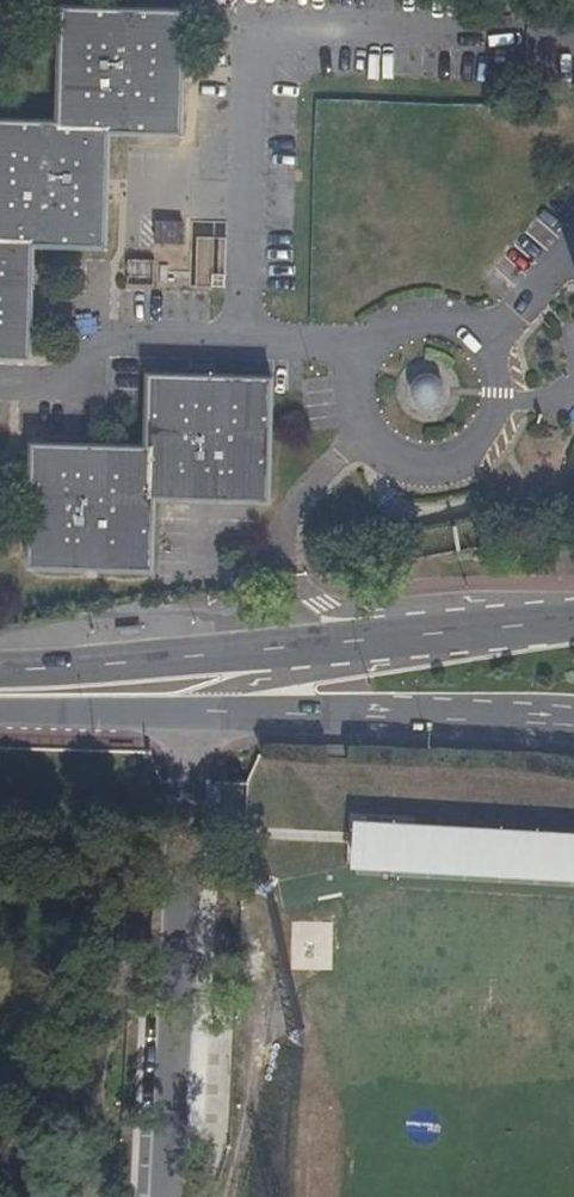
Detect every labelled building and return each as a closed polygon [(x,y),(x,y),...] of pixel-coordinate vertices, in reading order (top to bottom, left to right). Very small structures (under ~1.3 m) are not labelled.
[(67,10),(63,126),(0,123),(0,356),(30,357),(33,242),(106,244),(109,130),(181,131),(185,14),(67,10)] [(156,240),(183,244),(183,223),(157,222),(156,240)] [(268,498),(271,380),(153,377),(151,450),(36,447),(34,565),(151,568),(154,495),(268,498)] [(426,384),(422,389),(420,395),(421,401),(423,407),(428,411),(434,414),(440,414),(446,412),(450,408),(453,402),(454,396),(453,390),(449,385),(444,382),(438,380),(432,381),(426,384)] [(353,869),(573,881),(573,838),(356,827),(353,869)]
